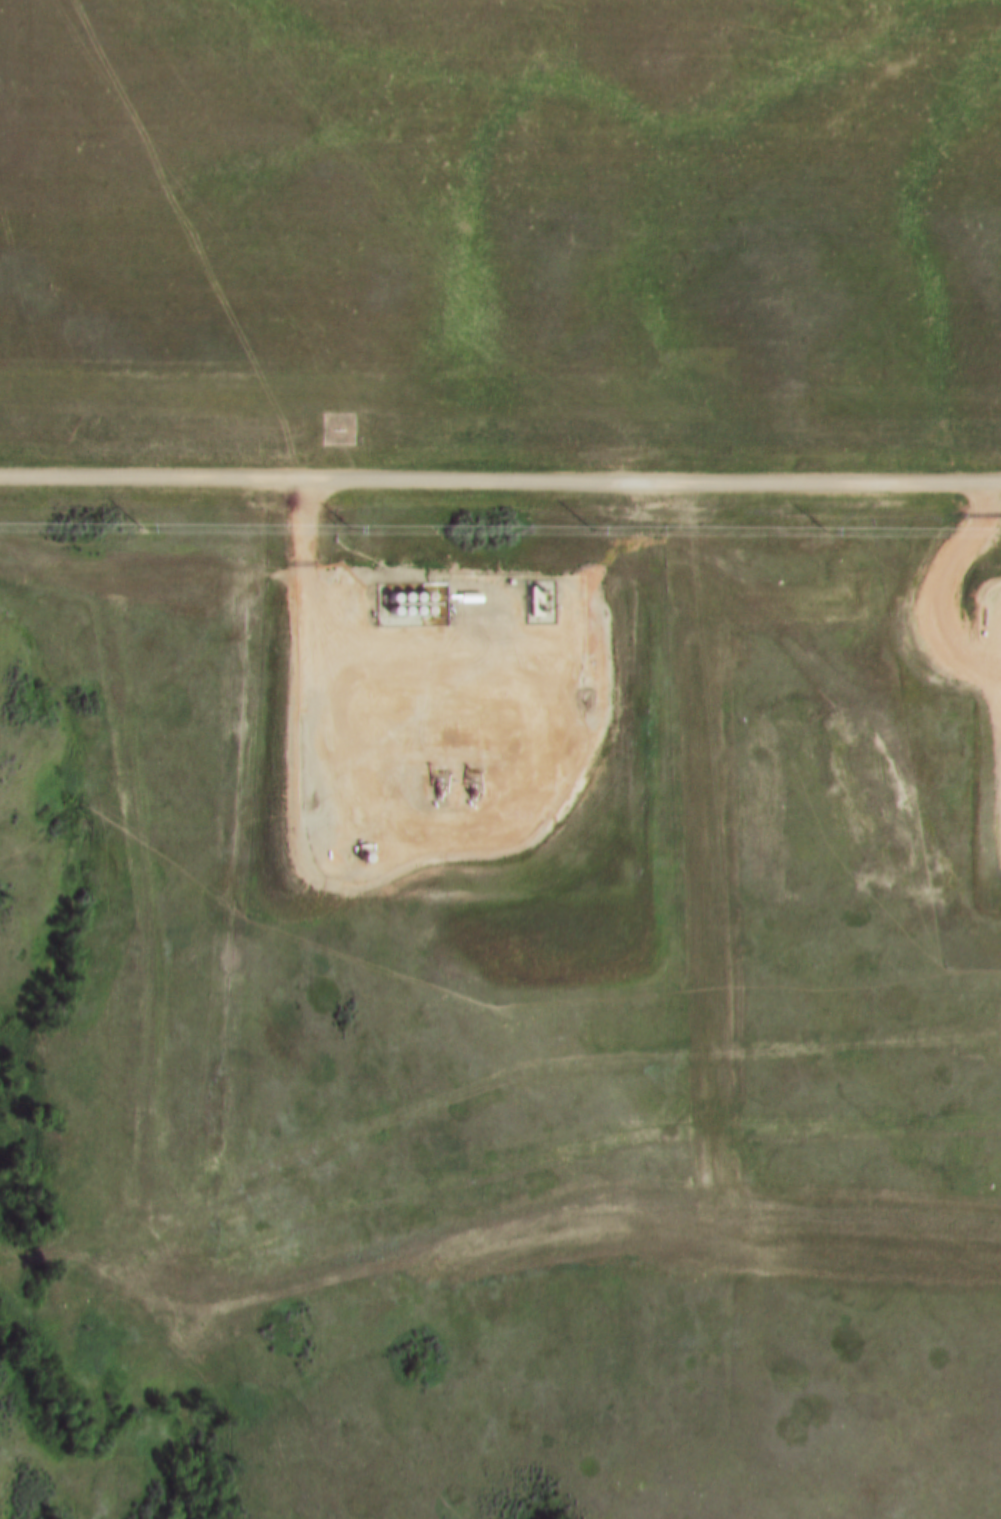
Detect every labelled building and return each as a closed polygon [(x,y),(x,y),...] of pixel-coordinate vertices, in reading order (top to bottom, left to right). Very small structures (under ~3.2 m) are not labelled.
[(527,584),(528,616),(539,615),(537,584),(527,584)] [(455,591),(455,600),(476,599),(476,590),(455,591)]
